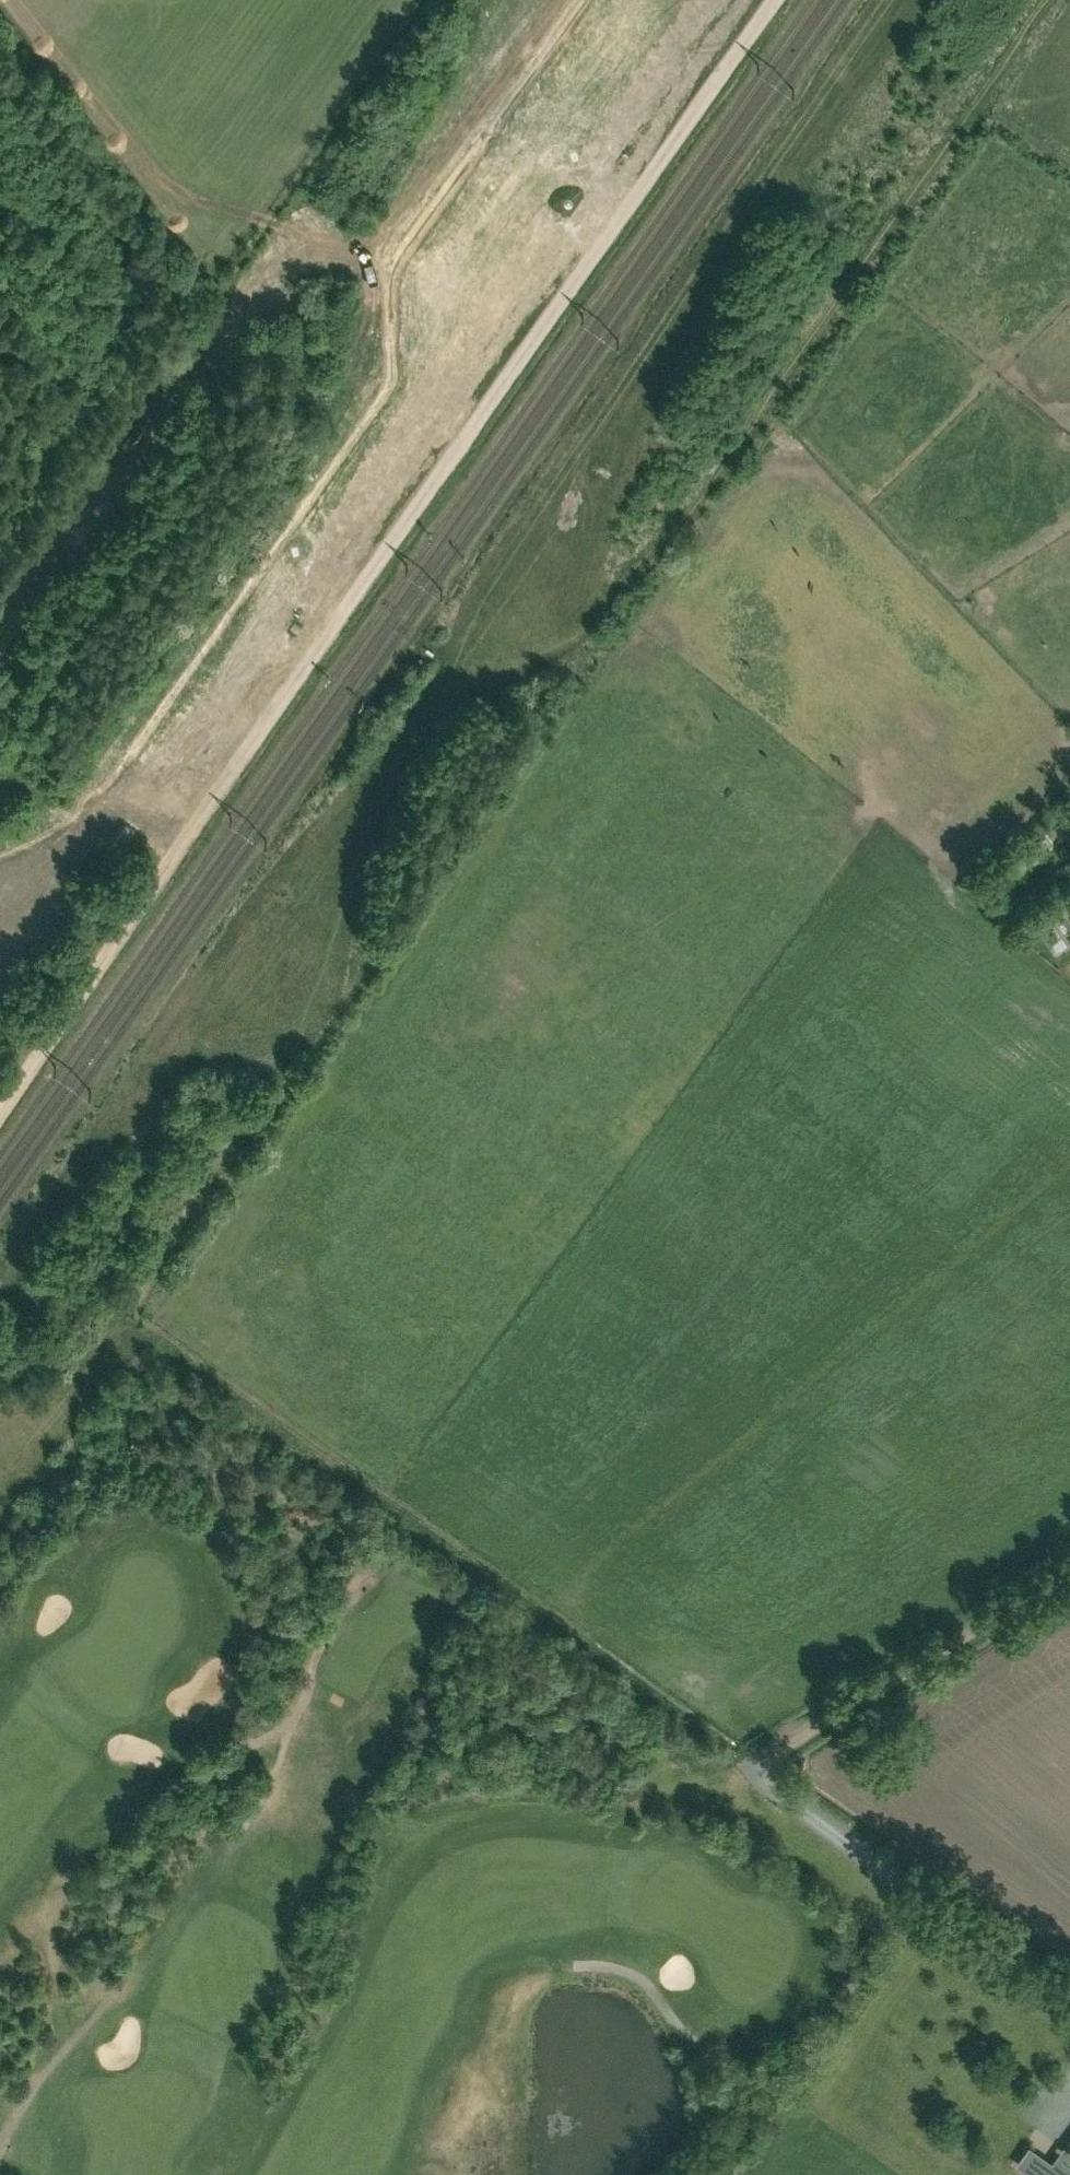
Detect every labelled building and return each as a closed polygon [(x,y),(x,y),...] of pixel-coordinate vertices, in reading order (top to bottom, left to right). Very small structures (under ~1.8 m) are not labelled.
[(114,842),(123,849),(136,830),(126,823),(114,842)]
